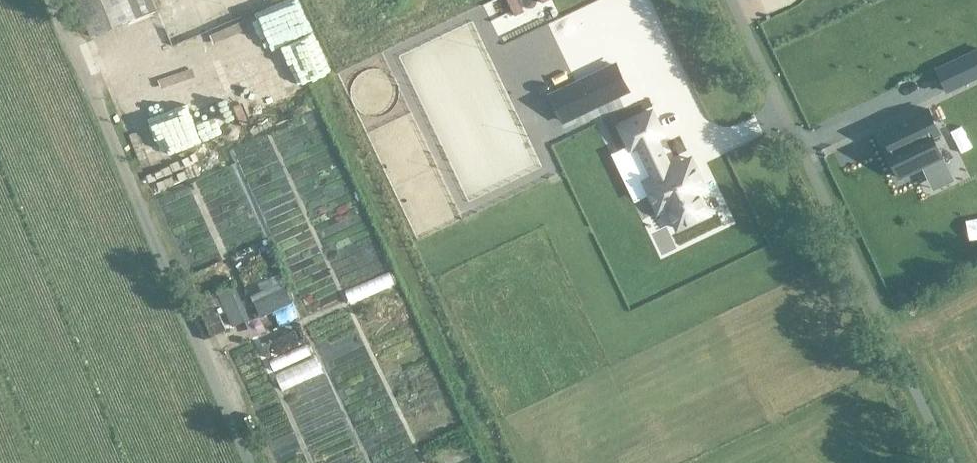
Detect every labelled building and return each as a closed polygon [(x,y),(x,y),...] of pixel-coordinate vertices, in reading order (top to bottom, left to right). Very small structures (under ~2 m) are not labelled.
[(153,0),(77,0),(92,36),(157,8),(153,0)] [(675,13),(682,8),(676,0),(665,0),(675,13)] [(935,67),(946,91),(976,77),(976,48),(935,67)] [(563,122),(628,90),(616,65),(551,97),(563,122)] [(170,75),(179,99),(198,92),(189,68),(170,75)] [(927,106),(880,129),(890,151),(886,153),(899,179),(942,158),(931,134),(939,130),(927,106)] [(121,114),(134,150),(158,141),(147,111),(135,115),(133,110),(121,114)] [(709,214),(699,193),(706,189),(691,159),(670,169),(655,138),(663,135),(652,112),(620,128),(631,150),(638,147),(657,187),(651,190),(662,211),(668,208),(678,229),(709,214)] [(280,273),(259,283),(258,281),(247,286),(262,317),(294,302),(280,273)] [(215,287),(233,327),(251,319),(233,279),(215,287)]
